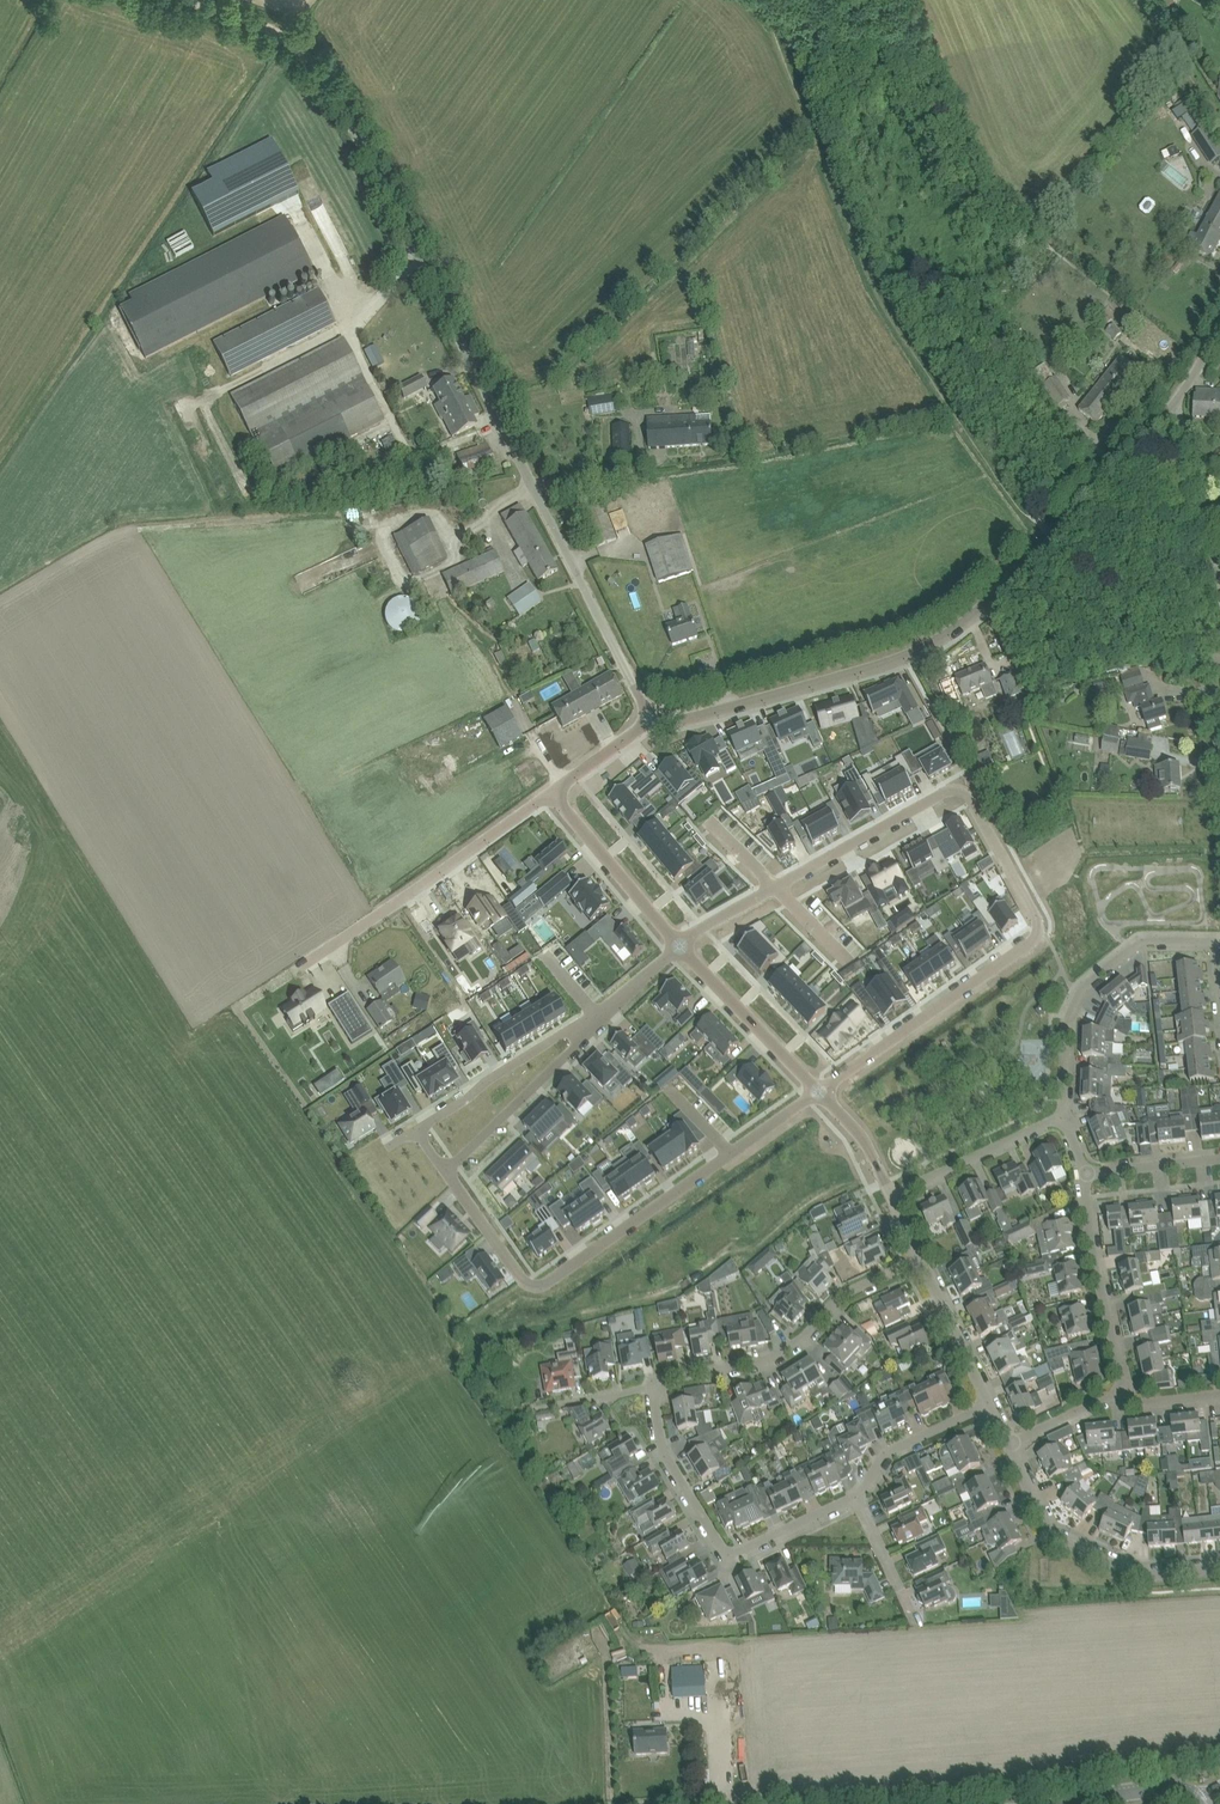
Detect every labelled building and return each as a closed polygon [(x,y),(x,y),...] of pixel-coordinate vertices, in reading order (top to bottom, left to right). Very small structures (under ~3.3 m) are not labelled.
[(1183,117),(1195,134),(1192,136),(1211,165),(1215,162),(1219,158),(1219,147),(1194,109),(1187,114),(1183,117)] [(303,193),(277,139),(212,171),(218,182),(207,187),(196,192),(217,235),(303,193)] [(1171,159),(1180,155),(1176,146),(1168,150),(1171,159)] [(1200,254),(1211,260),(1219,242),(1219,195),(1198,235),(1192,232),(1185,246),(1200,254)] [(132,302),(119,308),(145,358),(311,274),(282,217),(204,257),(128,295),(132,302)] [(1045,235),(1042,238),(1054,247),(1056,244),(1045,235)] [(213,343),(231,377),(334,324),(317,290),(213,343)] [(1124,299),(1118,305),(1122,310),(1129,304),(1124,299)] [(1112,316),(1106,310),(1101,314),(1108,320),(1112,316)] [(1113,325),(1107,332),(1115,340),(1122,333),(1113,325)] [(342,339),(230,396),(250,434),(254,443),(259,440),(277,474),(384,419),(366,385),(342,339)] [(374,345),(364,350),(373,367),(383,362),(374,345)] [(1121,358),(1100,384),(1118,398),(1139,372),(1121,358)] [(399,388),(404,398),(427,387),(421,376),(399,388)] [(453,378),(442,383),(432,388),(439,401),(434,404),(440,417),(446,414),(453,426),(448,429),(452,436),(475,426),(471,418),(479,414),(470,396),(463,399),(453,378)] [(1043,385),(1057,407),(1069,399),(1055,378),(1049,382),(1043,385)] [(1162,378),(1157,384),(1163,388),(1167,382),(1162,378)] [(1079,410),(1088,417),(1097,424),(1118,398),(1100,384),(1079,410)] [(1194,417),(1219,419),(1219,392),(1197,390),(1196,397),(1195,397),(1194,417)] [(599,398),(598,396),(589,397),(591,416),(619,413),(617,398),(602,399),(602,397),(599,398)] [(660,418),(648,419),(649,449),(713,446),(712,434),(712,423),(712,416),(697,416),(687,417),(660,418)] [(631,461),(631,433),(631,425),(614,426),(615,461),(631,461)] [(487,443),(476,447),(458,454),(467,479),(496,469),(487,443)] [(600,497),(580,504),(596,547),(615,539),(612,531),(609,523),(604,507),(600,497)] [(538,581),(547,576),(557,570),(520,505),(501,515),(520,549),(514,552),(523,567),(528,564),(538,581)] [(429,520),(394,536),(402,553),(409,549),(420,571),(447,558),(429,520)] [(659,583),(695,571),(683,535),(647,547),(659,583)] [(493,546),(486,549),(488,553),(442,574),(452,595),(505,571),(495,550),(494,550),(493,546)] [(521,603),(514,608),(520,617),(541,602),(529,584),(515,594),(521,603)] [(393,600),(391,601),(390,602),(389,604),(388,606),(386,608),(386,610),(385,611),(385,613),(385,615),(385,617),(385,619),(386,621),(386,622),(387,624),(388,626),(389,627),(390,628),(392,630),(393,631),(396,632),(398,633),(401,633),(403,634),(405,634),(407,633),(409,633),(411,632),(414,630),(415,629),(417,628),(418,626),(419,624),(420,623),(420,621),(421,620),(421,618),(421,615),(421,613),(421,611),(420,609),(419,607),(418,605),(417,604),(415,602),(413,600),(411,599),(409,598),(406,597),(405,597),(403,597),(401,597),(400,597),(398,598),(395,599),(393,600)] [(668,627),(674,645),(699,637),(688,605),(678,608),(683,622),(668,627)] [(501,649),(494,652),(499,664),(506,660),(501,649)] [(994,684),(991,676),(986,665),(956,677),(957,679),(960,687),(964,696),(982,688),(987,700),(998,695),(993,684),(994,684)] [(1130,665),(1119,668),(1120,672),(1121,674),(1121,675),(1127,693),(1130,703),(1135,702),(1137,710),(1142,708),(1147,724),(1150,732),(1162,728),(1160,720),(1167,718),(1162,702),(1155,704),(1150,686),(1145,687),(1140,673),(1139,668),(1132,670),(1132,669),(1130,665)] [(581,689),(593,711),(622,695),(611,672),(600,677),(581,689)] [(1001,680),(1013,711),(1028,705),(1016,674),(1001,680)] [(952,680),(941,685),(951,707),(962,703),(956,688),(960,687),(957,679),(953,681),(952,680)] [(1108,680),(1094,683),(1096,691),(1099,690),(1099,692),(1106,690),(1106,688),(1110,687),(1108,680)] [(891,683),(865,695),(873,714),(899,702),(905,713),(913,729),(926,723),(918,707),(904,683),(894,688),(892,685),(891,683)] [(563,727),(593,711),(581,689),(552,706),(557,717),(563,727)] [(526,694),(518,699),(522,706),(530,702),(526,694)] [(851,698),(833,706),(844,730),(861,722),(859,718),(851,698)] [(506,707),(484,720),(500,749),(522,736),(506,707)] [(780,719),(772,722),(781,741),(803,731),(806,739),(810,737),(817,752),(826,748),(814,723),(806,726),(799,710),(787,715),(786,713),(778,716),(780,719)] [(874,730),(867,714),(859,718),(861,722),(866,733),(874,730)] [(1019,714),(1012,717),(1014,723),(1021,720),(1019,714)] [(933,721),(927,725),(932,733),(938,730),(933,721)] [(753,723),(729,734),(738,753),(755,745),(759,754),(765,752),(778,781),(789,776),(766,726),(756,730),(753,723)] [(1122,741),(1120,756),(1126,756),(1126,757),(1150,760),(1153,736),(1139,734),(1138,743),(1122,741)] [(690,748),(688,750),(698,767),(700,766),(703,771),(714,764),(716,767),(718,766),(722,764),(728,774),(737,769),(726,750),(719,754),(713,743),(709,737),(703,741),(702,739),(690,747),(690,748)] [(1105,738),(1103,752),(1117,754),(1119,740),(1105,738)] [(872,747),(866,749),(870,756),(875,753),(872,747)] [(910,751),(903,756),(914,776),(924,770),(930,780),(952,768),(943,752),(925,762),(922,757),(916,761),(914,758),(910,751)] [(897,763),(885,770),(900,797),(913,789),(908,779),(914,776),(903,756),(896,760),(897,763)] [(850,758),(843,762),(847,768),(853,764),(850,758)] [(664,777),(658,780),(664,788),(675,801),(680,806),(686,801),(680,793),(692,783),(698,791),(705,785),(692,771),(687,775),(675,760),(660,772),(664,777)] [(1164,791),(1169,790),(1181,789),(1179,765),(1163,767),(1158,767),(1159,791),(1164,790),(1164,791)] [(853,790),(838,799),(843,807),(842,808),(846,815),(847,814),(852,822),(871,812),(863,799),(870,795),(855,770),(845,776),(853,790)] [(870,774),(863,778),(874,798),(880,794),(886,805),(900,797),(885,770),(872,777),(870,774)] [(796,773),(789,776),(791,782),(799,779),(796,773)] [(624,787),(609,799),(620,812),(658,780),(654,775),(647,780),(643,775),(635,781),(637,782),(627,790),(624,787)] [(803,779),(796,782),(800,790),(807,786),(803,779)] [(658,780),(620,812),(631,825),(641,816),(646,822),(657,812),(652,806),(645,812),(638,802),(647,795),(651,799),(664,788),(658,780)] [(762,786),(752,791),(756,799),(767,794),(762,786)] [(749,787),(743,790),(750,802),(756,799),(752,791),(749,787)] [(675,801),(671,804),(676,809),(680,806),(675,801)] [(780,801),(773,805),(781,820),(788,815),(780,801)] [(833,803),(813,814),(827,838),(834,834),(840,830),(835,821),(841,818),(833,803)] [(813,814),(793,825),(802,840),(808,836),(813,846),(827,838),(813,814)] [(936,843),(939,849),(946,862),(947,862),(953,858),(961,854),(962,854),(975,847),(976,846),(961,820),(960,820),(961,821),(948,828),(947,827),(946,828),(948,831),(950,835),(936,843)] [(782,822),(767,830),(781,853),(795,844),(782,822)] [(658,824),(640,839),(649,849),(667,835),(658,824)] [(689,825),(685,828),(690,833),(694,830),(689,825)] [(667,835),(649,849),(658,860),(676,845),(667,835)] [(698,835),(694,838),(699,844),(702,841),(698,835)] [(905,854),(903,855),(907,862),(908,861),(914,870),(914,871),(915,871),(931,862),(939,875),(950,869),(946,862),(939,849),(938,849),(931,853),(924,840),(924,841),(904,852),(903,852),(905,854)] [(702,841),(699,844),(703,849),(707,846),(702,841)] [(530,872),(516,884),(522,890),(519,892),(525,900),(537,891),(533,887),(562,863),(561,862),(560,863),(558,860),(567,853),(558,842),(535,861),(538,865),(538,866),(537,867),(530,872)] [(676,845),(658,860),(667,870),(684,856),(676,845)] [(569,854),(574,860),(584,853),(579,847),(569,854)] [(684,856),(667,870),(676,881),(684,875),(688,880),(692,877),(704,867),(690,851),(684,856)] [(991,858),(978,866),(983,874),(995,866),(991,858)] [(498,859),(494,863),(507,878),(505,875),(500,870),(497,867),(501,863),(498,860),(499,860),(498,859)] [(697,883),(687,892),(697,905),(708,896),(709,897),(711,896),(710,895),(720,886),(719,884),(712,875),(719,869),(712,861),(704,867),(692,877),(697,883)] [(874,885),(867,889),(869,893),(879,910),(879,909),(879,908),(888,903),(889,903),(882,891),(892,885),(899,897),(900,897),(909,891),(893,862),(880,869),(879,868),(871,873),(868,875),(874,885)] [(914,870),(907,874),(915,889),(922,885),(914,871),(914,870)] [(562,872),(533,896),(544,909),(572,885),(562,872)] [(587,879),(568,895),(576,904),(574,905),(581,914),(583,912),(584,913),(591,921),(609,906),(604,900),(602,897),(603,896),(596,887),(594,888),(587,879)] [(465,890),(463,892),(469,902),(467,903),(469,905),(471,904),(475,910),(478,908),(482,913),(499,902),(485,883),(481,886),(478,882),(475,884),(473,880),(463,887),(465,890)] [(836,892),(829,896),(836,908),(840,905),(841,906),(843,905),(846,911),(852,921),(853,920),(852,920),(869,910),(873,918),(881,914),(879,910),(869,893),(864,896),(863,897),(861,893),(857,886),(855,887),(854,886),(852,882),(844,886),(844,885),(835,890),(836,892)] [(969,883),(962,888),(964,891),(966,893),(973,904),(982,898),(980,895),(975,898),(968,888),(971,886),(969,883)] [(964,891),(962,888),(954,894),(958,899),(966,893),(964,891)] [(500,889),(495,893),(506,911),(512,907),(500,889)] [(533,896),(516,911),(525,924),(544,909),(533,896)] [(982,898),(973,904),(979,913),(990,928),(996,924),(1003,934),(1019,923),(1005,904),(993,912),(983,897),(982,898)] [(697,911),(699,915),(711,909),(709,905),(697,911)] [(937,906),(933,909),(937,915),(941,912),(937,906)] [(909,908),(890,920),(897,931),(915,918),(909,908)] [(966,927),(964,928),(980,951),(981,949),(992,942),(986,933),(991,930),(990,928),(979,913),(973,917),(975,920),(966,927)] [(608,916),(593,928),(612,950),(616,947),(621,953),(626,949),(633,958),(645,949),(625,926),(620,930),(608,916)] [(458,917),(438,930),(447,943),(445,944),(451,954),(466,944),(473,954),(480,949),(458,917)] [(563,927),(571,939),(586,929),(579,917),(563,927)] [(794,936),(780,919),(776,922),(798,946),(812,935),(805,927),(794,936)] [(748,942),(739,951),(743,955),(741,957),(749,965),(771,943),(763,934),(768,929),(762,923),(740,935),(748,942)] [(918,923),(914,926),(918,932),(922,929),(918,923)] [(914,926),(910,929),(914,934),(918,932),(914,926)] [(950,933),(944,938),(956,955),(961,951),(967,960),(980,951),(964,928),(953,936),(950,933)] [(899,936),(895,939),(899,944),(903,942),(899,936)] [(580,967),(589,960),(583,954),(574,942),(565,949),(580,967)] [(771,943),(749,965),(756,972),(758,970),(762,975),(771,966),(776,972),(788,960),(771,943)] [(812,949),(806,943),(799,950),(805,956),(812,949)] [(943,947),(933,953),(946,972),(956,965),(943,947)] [(473,957),(481,971),(469,977),(476,990),(530,960),(526,954),(500,969),(488,948),(473,957)] [(879,949),(874,953),(881,963),(879,964),(889,980),(879,987),(895,1008),(896,1010),(907,1002),(897,989),(904,984),(879,949)] [(816,953),(812,956),(817,961),(821,958),(816,953)] [(933,953),(924,960),(936,978),(946,972),(933,953)] [(821,958),(817,961),(822,966),(826,963),(821,958)] [(924,960),(914,967),(927,985),(936,978),(924,960)] [(368,978),(375,988),(379,995),(394,984),(397,988),(405,982),(392,962),(368,978)] [(1178,966),(1179,977),(1203,974),(1202,969),(1199,970),(1198,963),(1178,966)] [(526,966),(521,969),(525,975),(530,972),(526,966)] [(914,967),(904,974),(917,992),(927,985),(914,967)] [(851,968),(839,976),(840,978),(844,982),(856,975),(851,968)] [(1122,979),(1111,988),(1132,1013),(1143,1013),(1132,1000),(1136,996),(1132,991),(1139,988),(1149,987),(1147,969),(1137,970),(1139,981),(1131,984),(1130,985),(1132,987),(1130,989),(1122,979)] [(788,970),(771,986),(781,996),(798,980),(788,970)] [(835,972),(832,976),(836,981),(840,978),(839,976),(835,972)] [(1179,977),(1180,987),(1200,985),(1200,983),(1204,983),(1203,974),(1179,977)] [(840,978),(836,981),(841,986),(845,983),(844,982),(840,978)] [(507,979),(503,982),(506,988),(511,985),(507,979)] [(654,1004),(661,1012),(670,1004),(682,1016),(676,1022),(682,1028),(694,1016),(688,1010),(687,1011),(685,1008),(694,999),(676,980),(661,994),(663,996),(654,1004)] [(798,980),(781,996),(790,1006),(807,990),(798,980)] [(862,983),(851,990),(867,1010),(876,1004),(884,1016),(895,1008),(879,987),(878,985),(868,992),(862,983)] [(1180,987),(1181,997),(1202,995),(1200,985),(1180,987)] [(1109,1006),(1103,1018),(1122,1028),(1122,1027),(1125,1029),(1124,1020),(1121,1020),(1118,1017),(1121,1015),(1121,1012),(1119,1010),(1126,1005),(1111,988),(1101,997),(1109,1006)] [(295,1004),(284,1011),(289,1019),(286,1021),(293,1032),(303,1026),(306,1024),(309,1022),(315,1019),(313,1016),(325,1008),(313,990),(304,996),(303,995),(293,1001),(295,1004)] [(807,990),(790,1006),(800,1016),(816,1000),(807,990)] [(488,992),(484,995),(487,1000),(492,997),(488,992)] [(348,993),(328,1006),(352,1044),(372,1031),(348,993)] [(417,993),(414,1007),(427,1010),(430,996),(417,993)] [(553,995),(543,1001),(556,1022),(566,1016),(553,995)] [(1181,997),(1183,1008),(1206,1005),(1205,995),(1202,995),(1181,997)] [(816,1000),(800,1016),(810,1026),(826,1010),(816,1000)] [(1154,1001),(1155,1011),(1161,1011),(1160,1006),(1164,1006),(1164,1000),(1154,1001)] [(381,1030),(394,1021),(380,1001),(367,1010),(381,1030)] [(543,1001),(533,1008),(545,1026),(546,1028),(556,1022),(543,1001)] [(1176,1018),(1177,1019),(1204,1016),(1203,1009),(1207,1009),(1206,1005),(1183,1008),(1184,1017),(1176,1018)] [(833,1033),(826,1040),(836,1052),(848,1041),(850,1042),(858,1034),(853,1029),(865,1017),(854,1006),(830,1029),(833,1033)] [(533,1008),(523,1014),(535,1033),(545,1026),(533,1008)] [(1047,1013),(1042,1008),(1036,1012),(1041,1019),(1047,1013)] [(523,1014),(514,1020),(526,1039),(535,1033),(523,1014)] [(713,1015),(691,1037),(698,1045),(705,1038),(712,1045),(727,1030),(713,1015)] [(1177,1019),(1178,1030),(1210,1026),(1209,1023),(1205,1024),(1204,1016),(1177,1019)] [(1085,1030),(1084,1043),(1114,1045),(1114,1044),(1115,1045),(1115,1031),(1120,1032),(1122,1028),(1103,1018),(1097,1030),(1085,1030)] [(514,1020),(504,1026),(516,1045),(526,1039),(514,1020)] [(504,1026),(494,1033),(506,1051),(516,1045),(504,1026)] [(1178,1030),(1179,1040),(1206,1037),(1206,1032),(1210,1032),(1210,1026),(1178,1030)] [(432,1027),(424,1032),(428,1039),(436,1034),(432,1027)] [(475,1027),(452,1041),(468,1065),(490,1052),(475,1027)] [(727,1030),(712,1045),(721,1055),(717,1059),(725,1067),(732,1060),(728,1056),(740,1044),(727,1030)] [(618,1037),(611,1042),(613,1044),(612,1045),(628,1062),(639,1051),(648,1060),(657,1051),(653,1047),(641,1034),(632,1042),(624,1034),(619,1038),(618,1037)] [(681,1035),(669,1047),(675,1053),(687,1041),(681,1035)] [(1187,1043),(1187,1050),(1211,1047),(1211,1046),(1207,1047),(1206,1037),(1179,1040),(1179,1044),(1187,1043)] [(411,1040),(405,1044),(410,1050),(416,1047),(411,1040)] [(660,1040),(653,1047),(657,1051),(659,1053),(666,1046),(660,1040)] [(1099,1058),(1099,1066),(1122,1067),(1123,1055),(1113,1055),(1114,1045),(1084,1043),(1083,1057),(1099,1058)] [(438,1061),(429,1067),(443,1090),(456,1081),(451,1072),(457,1068),(443,1046),(433,1052),(438,1061)] [(1187,1050),(1188,1060),(1212,1058),(1211,1047),(1187,1050)] [(611,1068),(599,1056),(585,1069),(605,1090),(615,1080),(624,1089),(635,1079),(618,1062),(611,1068)] [(1188,1060),(1190,1071),(1210,1069),(1209,1060),(1212,1060),(1212,1058),(1188,1060)] [(394,1062),(383,1069),(394,1087),(404,1080),(405,1080),(394,1062)] [(411,1064),(402,1069),(417,1093),(423,1089),(429,1098),(433,1096),(434,1097),(443,1091),(443,1090),(429,1067),(418,1074),(411,1064)] [(739,1067),(726,1079),(733,1086),(739,1080),(760,1102),(775,1089),(773,1086),(774,1086),(761,1072),(760,1073),(753,1066),(745,1073),(739,1067)] [(1082,1086),(1104,1087),(1112,1088),(1113,1078),(1126,1079),(1126,1074),(1132,1075),(1132,1068),(1127,1068),(1127,1067),(1122,1067),(1099,1066),(1098,1073),(1083,1073),(1082,1086)] [(673,1068),(664,1075),(670,1083),(679,1076),(673,1068)] [(1210,1072),(1210,1069),(1190,1071),(1191,1082),(1215,1079),(1214,1072),(1210,1072)] [(687,1082),(700,1096),(707,1089),(694,1076),(687,1082)] [(573,1080),(560,1093),(567,1101),(565,1103),(566,1104),(569,1102),(579,1112),(589,1103),(595,1109),(604,1099),(588,1082),(581,1088),(573,1080)] [(360,1085),(351,1090),(360,1105),(370,1100),(360,1085)] [(1093,1115),(1109,1108),(1115,1106),(1111,1095),(1104,1094),(1104,1087),(1082,1086),(1082,1100),(1096,1101),(1096,1104),(1093,1106),(1096,1113),(1093,1115)] [(1196,1087),(1188,1088),(1189,1096),(1191,1116),(1200,1115),(1197,1095),(1196,1087)] [(1145,1088),(1137,1089),(1137,1099),(1146,1098),(1145,1088)] [(1188,1088),(1180,1089),(1181,1097),(1183,1112),(1183,1113),(1184,1117),(1191,1116),(1189,1096),(1188,1088)] [(411,1111),(398,1091),(377,1104),(383,1112),(385,1111),(393,1123),(411,1111)] [(714,1095),(706,1102),(713,1109),(720,1102),(714,1095)] [(548,1105),(537,1116),(553,1132),(561,1124),(568,1131),(576,1122),(560,1106),(554,1112),(548,1105)] [(1090,1125),(1094,1137),(1115,1130),(1123,1126),(1122,1125),(1131,1125),(1124,1107),(1115,1106),(1109,1108),(1093,1115),(1099,1113),(1101,1120),(1090,1125)] [(648,1107),(640,1113),(645,1119),(653,1113),(648,1107)] [(1149,1124),(1150,1133),(1158,1133),(1160,1144),(1173,1143),(1171,1121),(1170,1114),(1156,1115),(1155,1107),(1147,1108),(1149,1118),(1149,1124)] [(337,1125),(349,1145),(375,1129),(362,1109),(337,1125)] [(674,1134),(673,1134),(688,1156),(690,1155),(694,1152),(700,1148),(698,1145),(690,1134),(697,1129),(682,1113),(675,1118),(677,1121),(682,1128),(674,1134)] [(537,1116),(524,1129),(540,1145),(553,1132),(537,1116)] [(1202,1140),(1216,1138),(1213,1117),(1200,1118),(1202,1140)] [(634,1118),(627,1124),(632,1130),(639,1124),(634,1118)] [(1173,1143),(1187,1141),(1184,1119),(1171,1121),(1173,1143)] [(1152,1145),(1151,1137),(1150,1133),(1149,1124),(1143,1125),(1132,1126),(1133,1130),(1139,1129),(1141,1147),(1152,1145)] [(1128,1139),(1123,1126),(1115,1130),(1094,1137),(1099,1150),(1128,1139)] [(663,1142),(661,1143),(676,1164),(677,1163),(688,1156),(673,1134),(673,1135),(663,1142)] [(613,1142),(610,1137),(604,1142),(607,1146),(613,1142)] [(626,1158),(639,1178),(651,1170),(644,1160),(649,1156),(639,1142),(632,1147),(635,1152),(626,1158)] [(522,1143),(510,1154),(526,1171),(538,1159),(522,1143)] [(661,1143),(650,1151),(665,1172),(676,1164),(661,1143)] [(1051,1174),(1055,1172),(1054,1169),(1062,1165),(1053,1146),(1034,1155),(1040,1167),(1033,1171),(1042,1190),(1056,1183),(1051,1174)] [(510,1154),(498,1165),(515,1182),(526,1171),(510,1154)] [(626,1158),(614,1167),(628,1186),(639,1178),(626,1158)] [(579,1159),(568,1168),(574,1176),(586,1168),(579,1159)] [(995,1174),(1000,1185),(1003,1192),(1017,1186),(1022,1197),(1036,1190),(1035,1185),(1029,1175),(1030,1177),(1023,1180),(1015,1164),(1016,1166),(1006,1171),(1003,1170),(995,1174)] [(498,1165),(487,1176),(503,1193),(515,1182),(498,1165)] [(628,1186),(614,1167),(602,1175),(599,1171),(592,1175),(602,1189),(609,1184),(616,1194),(628,1186)] [(591,1177),(579,1186),(585,1194),(575,1201),(591,1223),(592,1222),(593,1225),(600,1220),(599,1217),(605,1213),(598,1203),(606,1198),(591,1177)] [(540,1178),(537,1181),(541,1186),(545,1183),(540,1178)] [(537,1181),(533,1184),(537,1189),(541,1186),(537,1181)] [(966,1211),(971,1222),(983,1217),(978,1207),(989,1202),(994,1213),(998,1211),(999,1214),(1004,1212),(1002,1209),(1003,1209),(995,1191),(987,1195),(980,1181),(959,1190),(965,1201),(969,1210),(966,1211)] [(547,1186),(542,1189),(547,1196),(554,1191),(549,1184),(547,1186)] [(524,1191),(520,1195),(524,1200),(528,1197),(528,1196),(524,1191)] [(535,1234),(526,1241),(538,1258),(558,1245),(551,1235),(560,1228),(544,1207),(540,1201),(536,1195),(528,1201),(536,1212),(535,1213),(542,1224),(533,1231),(535,1234)] [(1186,1197),(1188,1222),(1202,1220),(1203,1231),(1211,1230),(1209,1206),(1201,1207),(1200,1199),(1192,1200),(1192,1196),(1186,1197)] [(921,1229),(929,1225),(929,1226),(944,1219),(948,1227),(956,1223),(952,1215),(953,1215),(950,1208),(944,1197),(921,1209),(925,1218),(918,1221),(921,1229)] [(1175,1224),(1188,1222),(1186,1197),(1180,1198),(1180,1201),(1172,1202),(1175,1224)] [(1211,1230),(1219,1229),(1219,1225),(1219,1197),(1215,1197),(1216,1206),(1209,1206),(1211,1230)] [(550,1208),(563,1228),(572,1222),(579,1231),(591,1223),(575,1201),(566,1207),(561,1200),(550,1208)] [(1142,1202),(1145,1227),(1159,1225),(1157,1204),(1149,1205),(1149,1201),(1142,1202)] [(1122,1219),(1125,1239),(1134,1238),(1133,1228),(1145,1227),(1142,1202),(1136,1203),(1137,1206),(1129,1207),(1130,1218),(1122,1219)] [(842,1216),(838,1218),(841,1225),(840,1233),(839,1233),(844,1243),(862,1234),(859,1228),(863,1226),(861,1222),(867,1219),(866,1215),(867,1215),(864,1208),(863,1209),(862,1207),(856,1210),(853,1203),(838,1209),(842,1216)] [(1126,1248),(1125,1239),(1122,1219),(1121,1204),(1114,1205),(1115,1209),(1107,1210),(1109,1230),(1115,1230),(1117,1248),(1108,1249),(1109,1257),(1127,1255),(1126,1248)] [(815,1209),(810,1214),(814,1220),(827,1214),(823,1206),(815,1209)] [(430,1209),(416,1222),(423,1229),(437,1216),(430,1209)] [(449,1212),(431,1229),(437,1235),(435,1237),(436,1237),(437,1235),(447,1246),(446,1248),(448,1246),(453,1252),(471,1235),(461,1225),(462,1224),(462,1223),(461,1224),(459,1222),(460,1221),(459,1221),(458,1222),(449,1212)] [(1006,1235),(1005,1235),(1009,1246),(1036,1234),(1037,1233),(1043,1230),(1048,1255),(1042,1256),(1043,1259),(1037,1261),(1038,1265),(1053,1261),(1060,1260),(1058,1253),(1063,1252),(1075,1249),(1071,1231),(1073,1231),(1071,1221),(1050,1225),(1048,1217),(1048,1215),(1037,1220),(1031,1223),(1006,1235)] [(510,1217),(501,1224),(508,1233),(517,1226),(510,1217)] [(969,1252),(975,1249),(979,1247),(967,1222),(956,1227),(969,1252)] [(1168,1229),(1170,1251),(1180,1249),(1178,1228),(1168,1229)] [(1168,1229),(1158,1231),(1160,1252),(1170,1251),(1168,1229)] [(1212,1233),(1205,1234),(1206,1242),(1213,1241),(1212,1235),(1212,1233)] [(801,1272),(801,1278),(811,1287),(821,1296),(827,1289),(825,1287),(828,1284),(830,1285),(834,1281),(825,1273),(829,1268),(822,1262),(819,1255),(828,1250),(826,1246),(820,1234),(811,1238),(816,1249),(811,1251),(814,1259),(801,1272)] [(852,1258),(858,1255),(864,1268),(877,1261),(876,1260),(884,1256),(877,1240),(868,1245),(864,1237),(846,1246),(852,1258)] [(781,1241),(775,1247),(777,1252),(785,1254),(788,1248),(787,1244),(781,1241)] [(834,1242),(826,1246),(828,1250),(828,1252),(829,1253),(835,1250),(837,1250),(834,1242)] [(1211,1268),(1219,1267),(1219,1252),(1210,1253),(1210,1246),(1193,1248),(1194,1259),(1210,1257),(1211,1268)] [(950,1270),(956,1283),(977,1273),(973,1266),(975,1265),(979,1262),(977,1258),(979,1257),(975,1249),(969,1252),(968,1253),(957,1258),(961,1265),(950,1270)] [(829,1253),(834,1263),(840,1260),(835,1250),(829,1253)] [(1120,1266),(1123,1280),(1151,1274),(1148,1263),(1162,1262),(1161,1252),(1136,1254),(1138,1262),(1120,1266)] [(485,1283),(491,1292),(506,1281),(487,1255),(474,1265),(467,1255),(453,1265),(461,1275),(473,1266),(478,1273),(479,1273),(485,1282),(485,1283)] [(760,1259),(749,1268),(755,1274),(766,1265),(760,1259)] [(733,1260),(724,1267),(727,1278),(740,1272),(733,1260)] [(1038,1265),(1028,1267),(1030,1276),(1048,1272),(1048,1271),(1055,1270),(1058,1284),(1061,1296),(1070,1294),(1082,1291),(1078,1274),(1080,1274),(1078,1263),(1066,1266),(1061,1267),(1060,1260),(1053,1261),(1038,1265)] [(449,1266),(437,1275),(442,1283),(454,1274),(449,1266)] [(1195,1291),(1214,1289),(1214,1282),(1219,1281),(1219,1267),(1211,1268),(1212,1278),(1205,1279),(1205,1278),(1200,1279),(1198,1280),(1195,1284),(1194,1286),(1195,1290),(1195,1291)] [(987,1293),(994,1290),(990,1282),(988,1283),(987,1279),(981,1279),(980,1280),(977,1273),(956,1283),(962,1296),(973,1291),(976,1298),(987,1293)] [(1151,1274),(1123,1280),(1121,1282),(1122,1288),(1125,1289),(1126,1294),(1146,1289),(1145,1285),(1153,1283),(1151,1274)] [(788,1296),(774,1311),(783,1320),(786,1317),(794,1324),(805,1312),(798,1305),(805,1297),(794,1282),(782,1290),(788,1296)] [(1008,1283),(994,1290),(998,1298),(1012,1291),(1008,1283)] [(1216,1310),(1219,1310),(1219,1295),(1215,1296),(1214,1289),(1195,1291),(1196,1293),(1195,1293),(1195,1297),(1196,1299),(1200,1302),(1202,1302),(1205,1302),(1205,1301),(1215,1300),(1216,1310)] [(882,1301),(883,1303),(876,1306),(886,1327),(901,1320),(898,1312),(911,1306),(904,1291),(882,1301)] [(1162,1293),(1148,1296),(1149,1303),(1129,1308),(1132,1322),(1162,1315),(1160,1305),(1164,1304),(1162,1293)] [(969,1310),(975,1323),(994,1315),(990,1307),(996,1304),(993,1298),(969,1310)] [(676,1301),(657,1304),(659,1314),(677,1311),(676,1301)] [(1083,1306),(1071,1309),(1061,1311),(1064,1325),(1066,1325),(1069,1338),(1090,1333),(1088,1322),(1086,1323),(1083,1306)] [(643,1309),(634,1311),(637,1322),(645,1321),(643,1309)] [(762,1310),(757,1314),(770,1335),(775,1331),(762,1310)] [(1203,1333),(1219,1332),(1219,1324),(1219,1310),(1216,1310),(1217,1321),(1202,1322),(1203,1333)] [(988,1351),(994,1364),(1015,1354),(1027,1348),(1022,1338),(1018,1340),(1015,1335),(1020,1332),(1018,1328),(1034,1320),(1032,1313),(1024,1317),(1023,1316),(1009,1322),(1013,1330),(994,1339),(995,1340),(997,1338),(1000,1345),(988,1351)] [(689,1326),(683,1331),(684,1336),(686,1346),(693,1344),(693,1345),(695,1357),(711,1354),(709,1343),(721,1341),(718,1321),(717,1321),(717,1319),(717,1316),(717,1315),(716,1315),(712,1316),(713,1322),(699,1324),(689,1326)] [(997,1322),(994,1315),(975,1323),(982,1337),(992,1332),(1006,1326),(1003,1319),(997,1322)] [(1159,1316),(1132,1322),(1133,1323),(1130,1324),(1133,1335),(1135,1334),(1135,1336),(1155,1331),(1157,1339),(1171,1335),(1170,1328),(1169,1328),(1168,1325),(1162,1326),(1159,1316)] [(736,1318),(718,1321),(721,1341),(730,1340),(732,1348),(748,1345),(749,1347),(759,1346),(758,1344),(756,1330),(764,1329),(760,1321),(755,1322),(754,1322),(738,1325),(736,1318)] [(645,1321),(637,1322),(638,1332),(647,1331),(645,1321)] [(872,1321),(861,1326),(872,1337),(878,1334),(872,1321)] [(928,1343),(922,1331),(914,1334),(912,1330),(911,1331),(907,1324),(897,1329),(886,1334),(892,1346),(894,1345),(901,1347),(905,1355),(928,1343)] [(833,1336),(854,1355),(859,1349),(865,1354),(872,1347),(870,1345),(872,1342),(861,1331),(855,1337),(845,1326),(841,1330),(840,1329),(833,1336)] [(1200,1326),(1188,1328),(1189,1335),(1200,1334),(1200,1326)] [(664,1334),(654,1336),(655,1342),(656,1342),(658,1351),(660,1363),(677,1360),(675,1349),(678,1348),(678,1349),(686,1348),(686,1346),(684,1336),(683,1331),(664,1334)] [(1219,1345),(1219,1338),(1219,1332),(1203,1333),(1204,1345),(1219,1343),(1219,1345)] [(634,1333),(619,1336),(621,1349),(622,1358),(625,1370),(643,1366),(642,1360),(641,1356),(651,1354),(649,1342),(648,1338),(635,1340),(634,1333)] [(1173,1343),(1171,1335),(1157,1339),(1159,1346),(1139,1350),(1139,1352),(1137,1352),(1139,1363),(1141,1363),(1142,1364),(1162,1360),(1160,1349),(1173,1347),(1172,1343),(1173,1343)] [(844,1365),(854,1355),(833,1336),(827,1342),(829,1344),(825,1347),(833,1355),(832,1357),(834,1359),(829,1365),(838,1373),(842,1377),(847,1371),(849,1369),(844,1365)] [(609,1370),(609,1367),(608,1367),(608,1365),(616,1363),(614,1351),(612,1341),(603,1342),(604,1348),(585,1351),(588,1371),(590,1371),(592,1380),(610,1377),(609,1370)] [(551,1366),(543,1368),(545,1383),(548,1382),(550,1393),(555,1392),(555,1393),(560,1392),(560,1391),(572,1389),(570,1378),(582,1376),(576,1343),(567,1345),(569,1353),(558,1355),(559,1360),(550,1361),(551,1366)] [(1198,1348),(1196,1346),(1190,1347),(1192,1354),(1199,1353),(1198,1348)] [(1060,1348),(1044,1351),(1049,1363),(1049,1364),(1062,1359),(1060,1348)] [(1086,1350),(1070,1353),(1070,1357),(1072,1363),(1073,1363),(1076,1362),(1078,1372),(1081,1384),(1104,1379),(1098,1355),(1095,1355),(1093,1348),(1086,1350)] [(1211,1354),(1217,1375),(1211,1376),(1212,1384),(1219,1384),(1218,1383),(1219,1382),(1219,1353),(1211,1354)] [(1015,1354),(994,1364),(1000,1377),(1013,1371),(1016,1378),(1032,1371),(1026,1358),(1018,1361),(1015,1354)] [(828,1386),(811,1359),(797,1368),(809,1388),(816,1399),(822,1395),(824,1398),(829,1395),(825,1388),(828,1386)] [(1164,1370),(1162,1360),(1142,1364),(1145,1378),(1158,1375),(1161,1389),(1175,1387),(1170,1368),(1164,1370)] [(1032,1371),(1022,1375),(1025,1382),(1037,1377),(1038,1379),(1052,1372),(1049,1364),(1049,1363),(1034,1370),(1032,1371)] [(899,1365),(892,1368),(896,1376),(903,1373),(899,1365)] [(790,1390),(784,1394),(793,1408),(807,1399),(803,1392),(809,1388),(797,1368),(783,1377),(790,1390)] [(932,1387),(926,1390),(935,1410),(942,1407),(944,1408),(948,1406),(949,1403),(950,1403),(944,1392),(951,1388),(944,1373),(933,1378),(929,1380),(932,1387)] [(1184,1387),(1194,1386),(1193,1376),(1182,1378),(1184,1387)] [(844,1397),(849,1394),(843,1386),(838,1381),(830,1388),(840,1401),(844,1397)] [(843,1386),(849,1394),(850,1395),(855,1390),(848,1382),(843,1386)] [(751,1386),(760,1410),(760,1409),(768,1406),(770,1412),(775,1410),(776,1413),(784,1410),(782,1404),(777,1392),(771,1395),(766,1383),(753,1388),(752,1386),(751,1386)] [(1007,1392),(1013,1404),(1030,1397),(1024,1384),(1007,1392)] [(740,1404),(733,1407),(740,1426),(755,1420),(752,1413),(760,1410),(751,1386),(736,1392),(740,1404)] [(916,1386),(903,1392),(911,1409),(917,1406),(922,1416),(923,1416),(925,1417),(930,1415),(930,1412),(935,1410),(926,1390),(919,1393),(916,1386)] [(674,1404),(676,1417),(696,1413),(695,1407),(701,1406),(705,1401),(704,1396),(707,1396),(705,1387),(685,1390),(687,1401),(674,1404)] [(888,1396),(882,1399),(886,1406),(896,1428),(909,1422),(904,1412),(911,1409),(903,1392),(889,1398),(888,1396)] [(865,1393),(858,1396),(863,1408),(871,1405),(865,1393)] [(840,1401),(837,1403),(838,1406),(846,1401),(844,1397),(840,1401)] [(1036,1409),(1030,1397),(1013,1404),(1019,1417),(1036,1409)] [(877,1404),(864,1410),(872,1428),(878,1425),(883,1434),(896,1428),(886,1406),(880,1409),(877,1404)] [(579,1427),(589,1445),(604,1437),(603,1434),(611,1430),(602,1414),(591,1420),(589,1417),(590,1416),(584,1406),(569,1409),(579,1427)] [(850,1428),(849,1429),(850,1431),(863,1459),(861,1454),(865,1453),(868,1447),(872,1446),(871,1443),(865,1431),(872,1428),(864,1410),(856,1414),(858,1419),(855,1420),(850,1428)] [(554,1412),(536,1415),(538,1421),(555,1418),(554,1412)] [(699,1427),(696,1413),(676,1417),(679,1430),(699,1427)] [(1185,1416),(1187,1435),(1188,1443),(1201,1441),(1202,1452),(1210,1451),(1207,1423),(1200,1424),(1199,1415),(1185,1416)] [(1173,1437),(1187,1435),(1185,1416),(1171,1418),(1173,1437)] [(1142,1421),(1145,1449),(1159,1447),(1159,1445),(1162,1445),(1163,1451),(1167,1450),(1165,1428),(1157,1429),(1156,1420),(1142,1421)] [(811,1432),(820,1431),(819,1421),(810,1422),(811,1432)] [(1122,1433),(1124,1451),(1145,1449),(1142,1421),(1128,1423),(1129,1433),(1122,1433)] [(709,1433),(709,1434),(713,1432),(712,1424),(701,1426),(703,1434),(709,1433)] [(1102,1447),(1103,1454),(1124,1452),(1124,1451),(1122,1433),(1121,1434),(1122,1436),(1115,1437),(1114,1424),(1100,1426),(1102,1447)] [(1038,1455),(1044,1468),(1071,1455),(1070,1453),(1068,1450),(1064,1447),(1061,1445),(1059,1442),(1075,1434),(1071,1426),(1047,1437),(1052,1448),(1038,1455)] [(1100,1426),(1086,1427),(1087,1434),(1077,1439),(1086,1457),(1094,1454),(1096,1450),(1096,1447),(1102,1447),(1100,1426)] [(689,1457),(696,1469),(721,1454),(718,1449),(717,1448),(715,1447),(714,1447),(713,1448),(712,1449),(709,1445),(723,1437),(719,1430),(713,1432),(709,1434),(700,1438),(705,1447),(689,1457)] [(833,1436),(829,1438),(830,1440),(835,1452),(844,1469),(842,1464),(848,1461),(850,1465),(851,1465),(854,1463),(858,1466),(861,1460),(863,1459),(850,1431),(840,1436),(835,1432),(833,1436)] [(794,1436),(797,1444),(804,1441),(801,1433),(794,1436)] [(603,1486),(625,1474),(635,1467),(629,1458),(638,1452),(632,1442),(633,1442),(629,1436),(625,1438),(625,1439),(609,1449),(614,1457),(604,1463),(611,1474),(599,1481),(603,1486)] [(952,1454),(941,1460),(944,1466),(977,1451),(974,1444),(972,1444),(971,1444),(969,1439),(949,1448),(952,1454)] [(977,1451),(944,1466),(946,1470),(947,1473),(958,1468),(960,1473),(961,1474),(962,1474),(970,1470),(981,1465),(979,1461),(980,1460),(980,1457),(977,1451)] [(822,1458),(816,1461),(829,1489),(831,1488),(834,1489),(839,1487),(840,1484),(842,1483),(842,1481),(838,1472),(844,1469),(835,1452),(830,1454),(822,1458)] [(721,1454),(696,1469),(703,1480),(713,1474),(719,1484),(733,1475),(728,1465),(721,1454)] [(910,1474),(924,1467),(921,1461),(918,1455),(904,1462),(906,1467),(910,1474)] [(1071,1455),(1044,1468),(1050,1480),(1066,1473),(1068,1477),(1076,1473),(1072,1464),(1072,1455),(1071,1455)] [(1170,1473),(1177,1473),(1185,1472),(1191,1471),(1191,1465),(1190,1465),(1182,1466),(1179,1464),(1178,1456),(1168,1457),(1170,1473)] [(921,1461),(924,1467),(927,1474),(936,1470),(930,1457),(921,1461)] [(810,1464),(796,1470),(805,1488),(811,1485),(816,1495),(818,1494),(821,1495),(826,1493),(827,1490),(829,1489),(816,1461),(819,1468),(813,1470),(810,1464)] [(906,1467),(904,1462),(897,1465),(895,1468),(896,1472),(906,1467)] [(1191,1465),(1191,1471),(1206,1469),(1206,1470),(1213,1469),(1212,1462),(1205,1463),(1205,1462),(1190,1463),(1190,1465),(1191,1465)] [(572,1463),(566,1467),(570,1475),(578,1474),(576,1466),(574,1466),(572,1463)] [(565,1468),(562,1469),(566,1478),(570,1476),(570,1475),(566,1467),(565,1468)] [(622,1478),(617,1481),(626,1496),(631,1504),(641,1498),(644,1496),(649,1493),(659,1487),(650,1471),(640,1476),(636,1469),(626,1475),(622,1478)] [(746,1469),(740,1472),(743,1479),(750,1476),(746,1469)] [(787,1485),(781,1488),(791,1510),(798,1507),(799,1505),(798,1503),(803,1501),(799,1491),(805,1488),(796,1470),(794,1471),(783,1476),(787,1485)] [(1207,1473),(1208,1478),(1210,1497),(1215,1496),(1212,1477),(1215,1477),(1216,1486),(1219,1486),(1219,1471),(1207,1473)] [(960,1473),(948,1479),(952,1486),(955,1485),(961,1482),(965,1480),(962,1474),(961,1474),(960,1473)] [(1178,1482),(1178,1478),(1177,1473),(1170,1473),(1167,1474),(1168,1483),(1178,1482)] [(1062,1502),(1073,1511),(1086,1495),(1080,1490),(1081,1489),(1081,1485),(1080,1483),(1084,1480),(1081,1474),(1078,1475),(1076,1476),(1065,1481),(1070,1492),(1062,1502)] [(1149,1476),(1148,1485),(1153,1483),(1159,1482),(1158,1475),(1149,1476)] [(913,1493),(910,1486),(905,1476),(895,1480),(898,1487),(891,1490),(893,1494),(882,1499),(884,1502),(883,1504),(886,1510),(888,1510),(889,1514),(912,1503),(908,1495),(913,1493)] [(1140,1477),(1136,1486),(1147,1490),(1148,1485),(1149,1476),(1140,1477)] [(961,1482),(955,1485),(961,1497),(970,1492),(973,1500),(964,1504),(965,1504),(993,1491),(992,1489),(994,1488),(992,1484),(989,1484),(987,1478),(975,1484),(972,1477),(965,1480),(961,1482)] [(948,1479),(933,1486),(936,1494),(952,1486),(948,1479)] [(771,1482),(758,1488),(763,1501),(766,1507),(773,1504),(777,1513),(782,1511),(783,1512),(785,1513),(791,1510),(781,1488),(775,1491),(771,1482)] [(743,1489),(735,1493),(741,1504),(751,1526),(764,1519),(759,1509),(761,1508),(762,1506),(760,1502),(763,1501),(758,1488),(756,1486),(745,1492),(743,1489)] [(708,1490),(701,1495),(708,1506),(714,1503),(717,1501),(713,1492),(710,1493),(708,1490)] [(993,1491),(965,1504),(968,1512),(967,1513),(972,1524),(990,1516),(987,1510),(995,1506),(999,1504),(996,1498),(998,1497),(996,1493),(994,1492),(993,1491)] [(592,1507),(599,1503),(593,1493),(586,1497),(592,1507)] [(1086,1495),(1073,1511),(1083,1520),(1093,1509),(1099,1513),(1109,1497),(1102,1493),(1098,1500),(1094,1497),(1092,1500),(1086,1495)] [(1100,1530),(1112,1536),(1121,1518),(1125,1510),(1125,1509),(1115,1504),(1116,1502),(1109,1497),(1099,1513),(1106,1517),(1100,1530)] [(649,1501),(639,1507),(630,1512),(639,1528),(651,1520),(656,1528),(676,1516),(676,1515),(676,1512),(674,1508),(671,1507),(667,1500),(653,1508),(649,1501)] [(726,1502),(716,1507),(725,1526),(731,1522),(734,1523),(737,1530),(742,1527),(743,1529),(751,1526),(741,1504),(733,1507),(731,1502),(728,1501),(726,1502)] [(1162,1525),(1163,1546),(1177,1545),(1176,1533),(1184,1532),(1181,1512),(1180,1503),(1173,1504),(1173,1509),(1169,1510),(1170,1516),(1167,1517),(1168,1524),(1162,1525)] [(895,1540),(898,1540),(899,1544),(904,1542),(905,1544),(917,1538),(916,1536),(923,1533),(919,1524),(928,1520),(921,1506),(913,1510),(902,1515),(906,1523),(893,1529),(894,1532),(892,1535),(895,1540)] [(1142,1518),(1139,1532),(1148,1534),(1149,1547),(1163,1546),(1162,1525),(1161,1517),(1151,1517),(1150,1507),(1144,1507),(1142,1518)] [(1215,1541),(1219,1540),(1219,1509),(1211,1509),(1212,1517),(1215,1541)] [(1121,1518),(1112,1536),(1125,1542),(1131,1531),(1139,1532),(1142,1518),(1125,1510),(1121,1518)] [(1181,1512),(1184,1532),(1185,1544),(1200,1542),(1197,1518),(1197,1519),(1196,1511),(1181,1512)] [(990,1516),(972,1524),(975,1532),(982,1529),(984,1534),(983,1534),(986,1541),(986,1542),(1016,1528),(1015,1526),(1015,1524),(1013,1520),(1011,1519),(1009,1515),(1001,1519),(992,1523),(989,1517),(990,1517),(990,1516)] [(1197,1518),(1200,1542),(1215,1541),(1212,1517),(1197,1518)] [(958,1540),(976,1532),(975,1532),(972,1524),(955,1533),(958,1540)] [(1016,1528),(986,1542),(988,1545),(993,1547),(997,1545),(1000,1550),(989,1555),(996,1570),(1008,1558),(1004,1549),(1022,1541),(1020,1537),(1020,1535),(1018,1530),(1016,1530),(1016,1528)] [(663,1532),(653,1538),(646,1542),(654,1555),(661,1550),(667,1560),(690,1547),(681,1531),(668,1539),(663,1532)] [(940,1534),(918,1545),(921,1552),(907,1559),(909,1563),(908,1566),(910,1571),(913,1572),(915,1576),(939,1565),(934,1556),(947,1550),(940,1534)] [(625,1565),(624,1566),(630,1577),(631,1577),(642,1570),(635,1559),(625,1565)] [(707,1575),(700,1562),(690,1567),(689,1564),(687,1565),(684,1559),(664,1570),(673,1585),(680,1580),(685,1588),(707,1575)] [(872,1604),(874,1602),(885,1597),(874,1574),(863,1574),(863,1562),(843,1562),(843,1559),(832,1559),(832,1571),(834,1571),(834,1586),(851,1586),(851,1590),(865,1590),(872,1604)] [(768,1568),(773,1579),(775,1584),(778,1583),(781,1591),(791,1586),(795,1595),(807,1589),(798,1569),(791,1573),(785,1560),(777,1564),(775,1563),(770,1565),(769,1567),(768,1568)] [(926,1607),(934,1604),(935,1607),(947,1601),(949,1604),(955,1601),(956,1598),(957,1594),(956,1591),(954,1589),(951,1587),(949,1587),(947,1584),(951,1582),(945,1569),(927,1577),(931,1585),(918,1591),(919,1594),(918,1597),(918,1600),(919,1602),(921,1604),(924,1604),(926,1607)] [(754,1572),(747,1575),(746,1573),(739,1576),(740,1578),(737,1580),(746,1598),(747,1601),(748,1601),(764,1594),(768,1602),(769,1602),(774,1600),(775,1599),(769,1585),(762,1588),(754,1572)] [(731,1604),(724,1589),(719,1587),(696,1598),(700,1607),(703,1606),(710,1621),(733,1610),(739,1623),(750,1623),(746,1615),(739,1601),(731,1604)] [(1001,1593),(1001,1596),(992,1596),(992,1606),(1008,1606),(1008,1608),(1012,1608),(1012,1606),(1007,1593),(1001,1593)] [(753,1612),(748,1601),(747,1601),(746,1598),(739,1601),(746,1615),(753,1612)] [(825,1618),(835,1618),(835,1605),(825,1606),(825,1618)] [(673,1668),(674,1686),(675,1698),(706,1696),(704,1667),(673,1668)] [(634,1731),(636,1755),(668,1753),(667,1729),(634,1731)]
